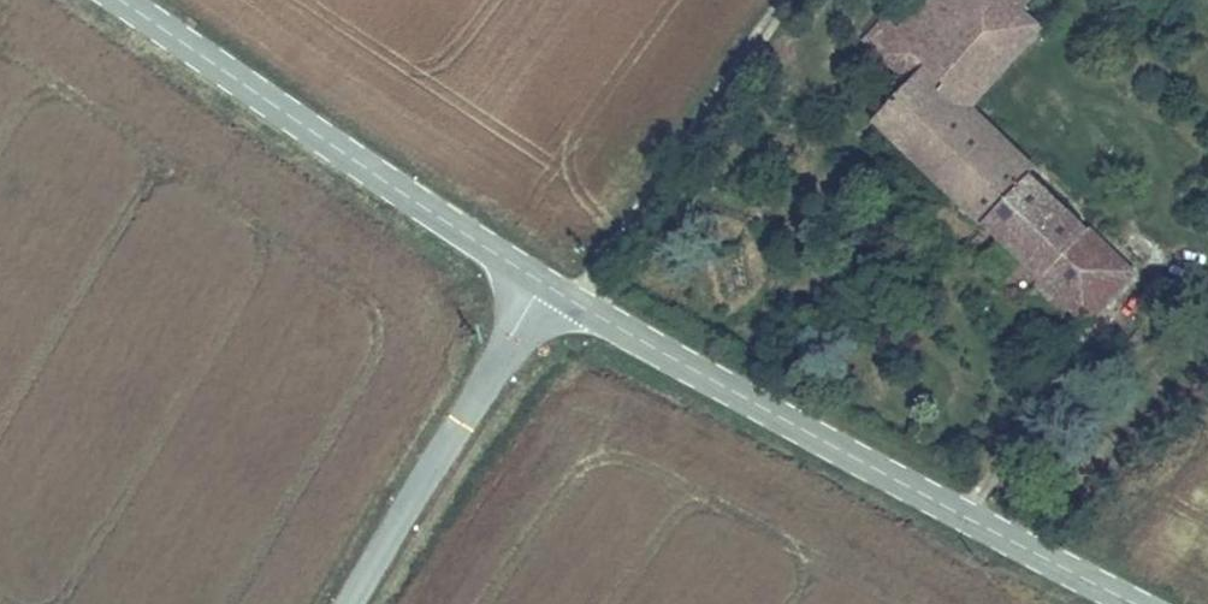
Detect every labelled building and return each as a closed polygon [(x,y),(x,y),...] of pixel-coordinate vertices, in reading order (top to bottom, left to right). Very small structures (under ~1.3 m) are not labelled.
[(920,27),(945,46),(969,18),(984,0),(943,0),(920,27)] [(969,18),(990,35),(1009,9),(1016,0),(984,0),(969,18)] [(1041,38),(1051,26),(1036,14),(1041,7),(1032,0),(1016,0),(1009,9),(1041,38)] [(964,101),(980,115),(1041,38),(1009,9),(990,35),(969,18),(945,46),(939,53),(976,83),(964,101)] [(893,138),(957,194),(1111,328),(1155,274),(980,115),(964,101),(976,83),(939,53),(945,46),(920,27),(910,38),(895,22),(873,44),(891,62),(883,69),(924,103),(893,138)]
